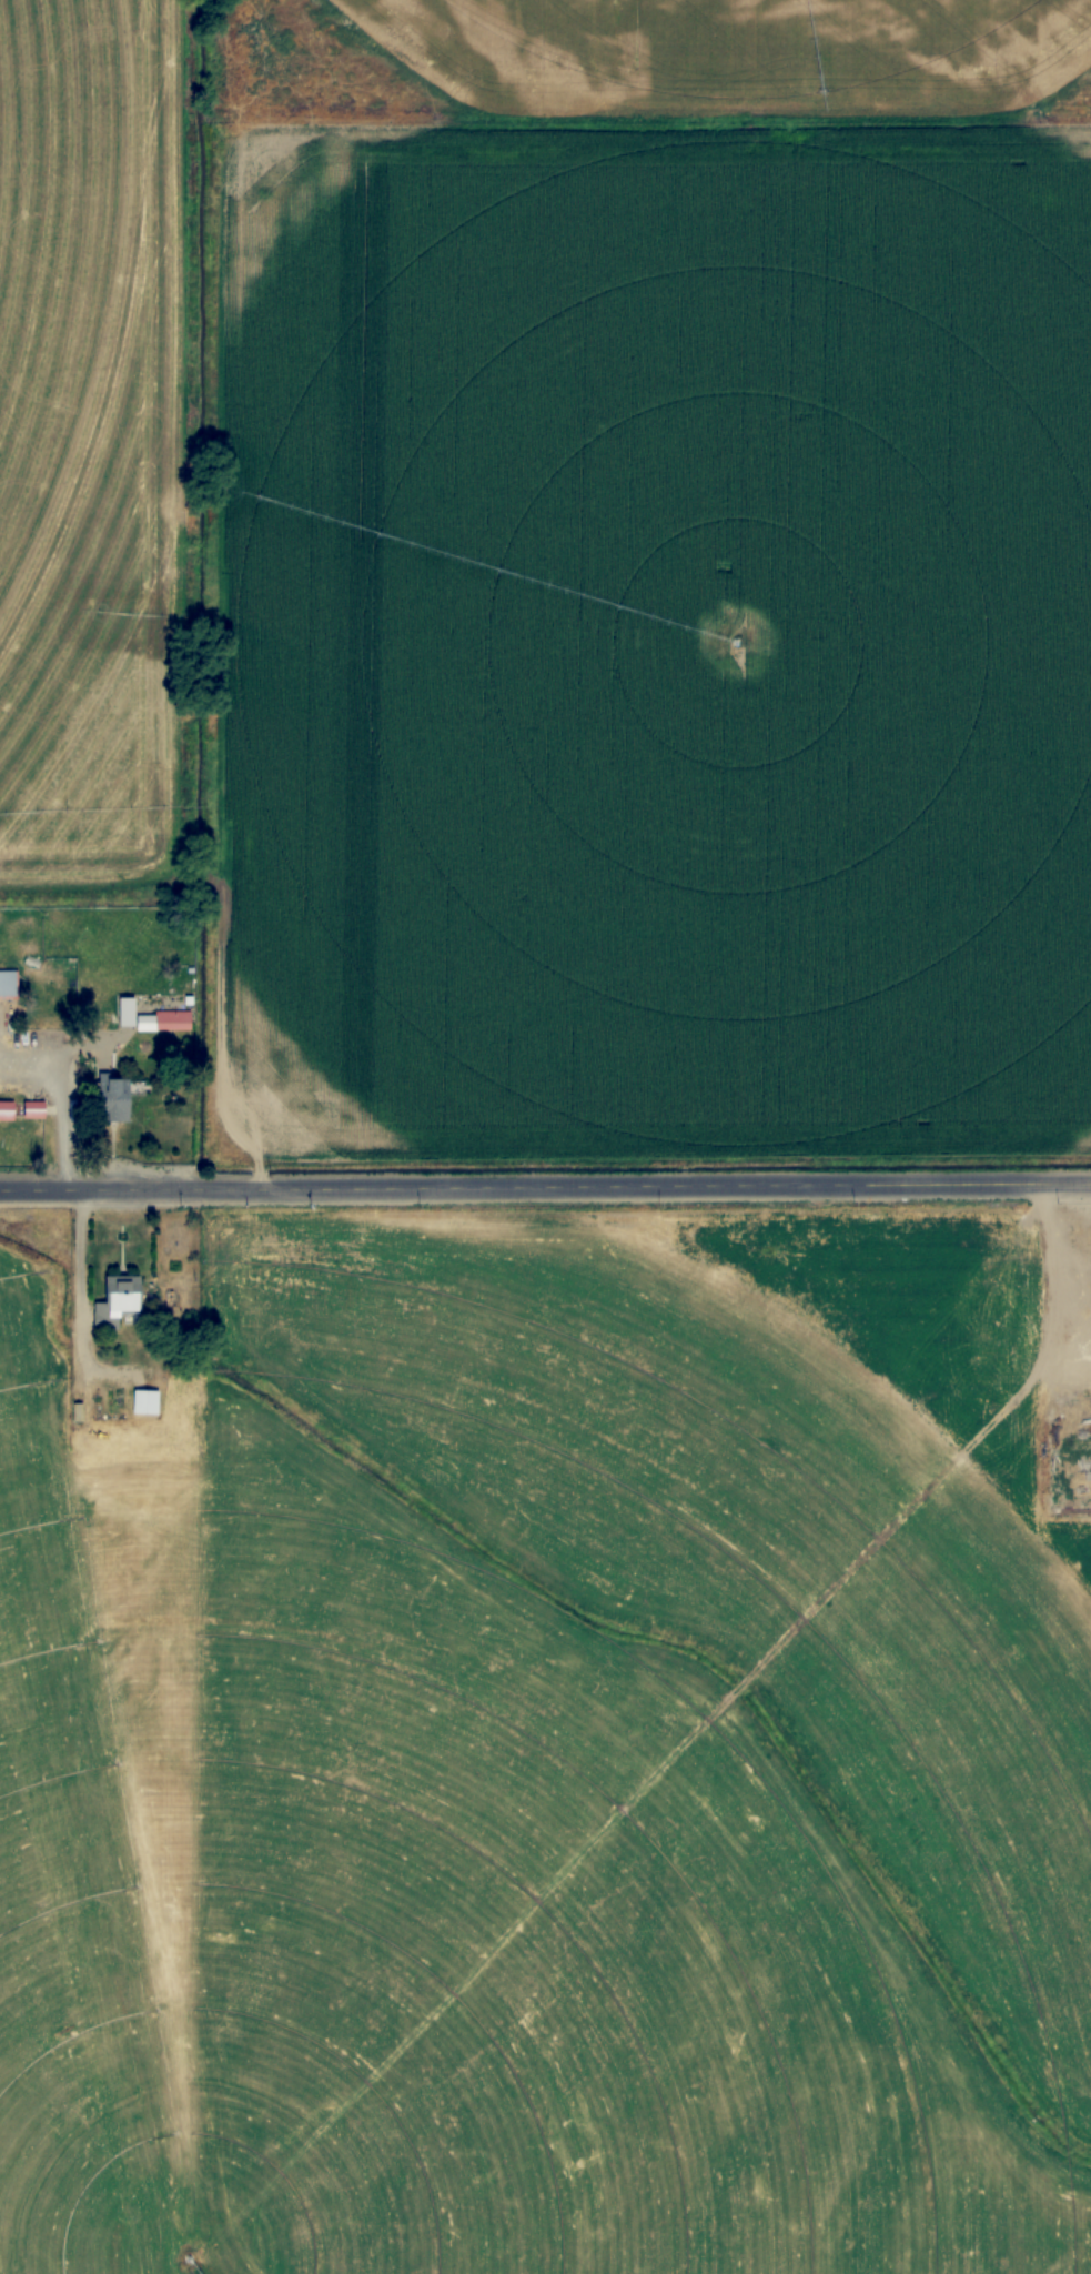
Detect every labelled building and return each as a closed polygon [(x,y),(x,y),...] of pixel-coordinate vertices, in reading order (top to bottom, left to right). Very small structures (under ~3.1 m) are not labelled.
[(18,996),(18,971),(0,971),(0,996),(18,996)] [(155,1012),(155,1030),(191,1030),(191,1012),(155,1012)] [(131,1122),(131,1079),(104,1079),(104,1122),(131,1122)] [(0,1101),(0,1120),(14,1120),(14,1101),(0,1101)] [(24,1101),(24,1118),(44,1118),(44,1101),(24,1101)] [(94,1331),(120,1331),(120,1314),(141,1314),(141,1277),(107,1277),(107,1304),(94,1304),(94,1331)] [(132,1415),(159,1415),(159,1391),(132,1391),(132,1415)]
